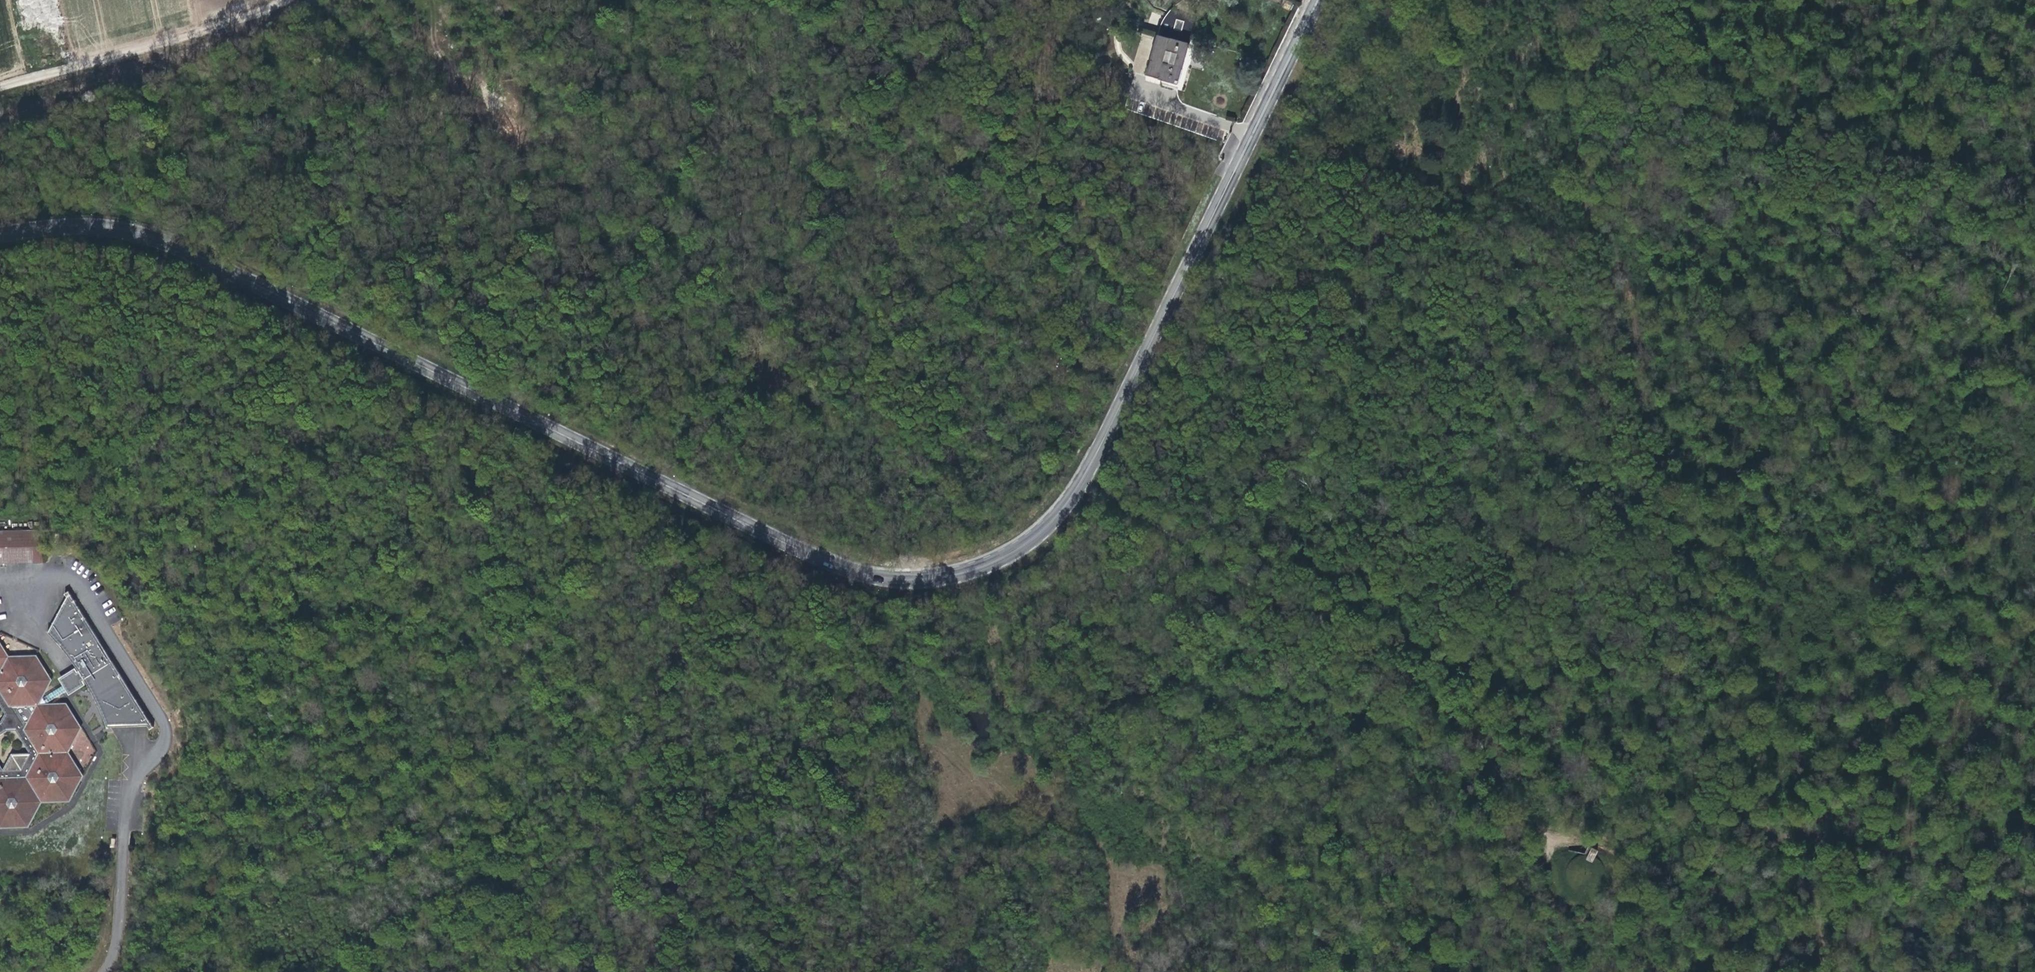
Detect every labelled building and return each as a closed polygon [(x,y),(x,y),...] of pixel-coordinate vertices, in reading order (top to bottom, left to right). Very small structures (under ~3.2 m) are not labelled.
[(1153,40),(1155,32),(1143,28),(1140,36),(1153,40)] [(1176,85),(1188,45),(1156,36),(1145,77),(1176,85)] [(34,531),(0,532),(0,563),(35,562),(34,531)] [(68,592),(63,595),(66,599),(61,608),(56,618),(48,632),(79,671),(77,673),(74,669),(58,679),(63,686),(45,698),(53,679),(38,655),(11,656),(0,637),(0,691),(10,708),(38,756),(24,780),(0,780),(0,828),(24,827),(39,803),(68,802),(82,777),(69,754),(83,730),(69,706),(49,704),(48,702),(66,690),(68,695),(84,685),(82,681),(84,680),(107,728),(146,727),(148,730),(153,728),(78,609),(68,592)] [(10,716),(7,718),(8,720),(0,725),(0,735),(16,725),(10,716)] [(1586,860),(1593,862),(1597,850),(1590,847),(1586,860)]
